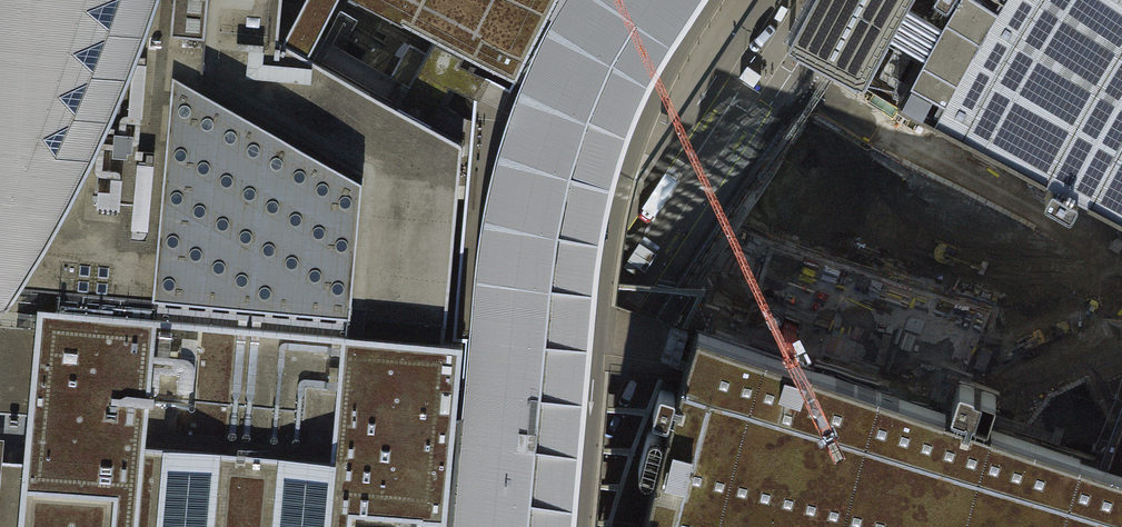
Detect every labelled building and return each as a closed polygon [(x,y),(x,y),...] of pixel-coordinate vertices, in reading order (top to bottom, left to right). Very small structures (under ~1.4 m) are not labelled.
[(35,300),(139,308),(161,62),(172,0),(0,0),(0,403),(26,405),(35,300)] [(443,338),(461,142),(430,125),(398,106),(305,55),(281,41),(278,39),(281,0),(172,0),(161,62),(139,308),(35,300),(26,405),(44,406),(38,485),(21,485),(17,526),(444,526),(447,492),(452,444),(455,414),(462,340),(443,338)] [(281,41),(305,55),(334,0),(303,0),(281,41)] [(594,318),(595,313),(595,308),(596,303),(596,299),(597,294),(597,289),(598,284),(598,277),(599,270),(600,263),(601,256),(602,249),(603,243),(604,236),(605,229),(607,221),(608,214),(610,207),(611,200),(613,193),(615,186),(616,180),(618,174),(620,168),(621,162),(623,156),(625,151),(627,145),(629,139),(632,132),(634,126),(637,120),(639,114),(642,108),(644,102),(648,93),(653,85),(657,77),(661,70),(666,62),(670,54),(675,47),(706,0),(557,0),(547,19),(551,21),(550,22),(550,23),(549,24),(549,25),(548,26),(548,27),(547,27),(547,28),(547,29),(546,29),(546,30),(545,31),(545,32),(545,33),(544,33),(544,34),(543,35),(543,36),(542,37),(542,38),(541,39),(541,40),(540,41),(540,42),(539,43),(539,44),(538,45),(538,46),(537,47),(537,48),(536,49),(536,50),(535,51),(535,52),(534,53),(534,54),(533,55),(533,56),(533,57),(532,57),(532,58),(532,59),(531,59),(531,60),(531,61),(530,62),(530,63),(529,64),(529,65),(528,66),(528,67),(528,68),(527,68),(527,69),(527,70),(526,70),(526,71),(526,72),(525,73),(525,74),(524,75),(524,76),(524,77),(523,77),(523,78),(523,79),(522,79),(522,80),(522,81),(522,82),(521,82),(521,83),(521,84),(520,84),(520,85),(520,86),(519,87),(519,88),(519,89),(518,90),(518,91),(517,92),(517,93),(517,94),(516,95),(516,96),(515,97),(515,98),(515,99),(514,100),(514,101),(514,102),(513,102),(513,103),(513,104),(512,105),(512,106),(512,107),(511,108),(511,109),(511,110),(510,110),(510,111),(510,112),(510,113),(509,113),(509,114),(509,115),(508,116),(508,117),(508,118),(507,119),(507,120),(507,121),(506,122),(506,123),(506,124),(505,125),(505,126),(505,127),(505,128),(504,128),(504,129),(504,130),(504,131),(502,134),(502,135),(502,136),(502,137),(501,137),(501,138),(501,139),(501,140),(500,141),(500,142),(500,143),(499,144),(499,145),(499,146),(499,147),(498,147),(498,148),(498,149),(498,150),(497,151),(497,152),(497,153),(497,154),(496,155),(496,156),(496,157),(496,158),(495,158),(495,159),(495,160),(495,161),(494,162),(494,163),(494,164),(494,165),(493,165),(493,166),(493,167),(493,168),(493,169),(492,170),(492,171),(492,172),(492,173),(491,173),(491,174),(491,175),(491,176),(491,177),(490,178),(490,179),(490,180),(490,181),(489,182),(489,183),(489,184),(489,185),(489,186),(488,186),(488,187),(488,188),(488,189),(488,190),(487,191),(487,192),(487,193),(487,194),(487,195),(486,196),(486,197),(486,198),(486,199),(485,200),(485,201),(485,202),(485,203),(485,204),(484,205),(484,206),(484,207),(484,208),(484,209),(484,210),(483,211),(483,212),(483,213),(483,214),(483,215),(482,216),(482,217),(482,218),(482,219),(482,220),(482,221),(481,222),(481,223),(481,224),(481,225),(481,226),(481,227),(480,228),(480,229),(480,230),(480,231),(480,232),(480,233),(480,234),(479,234),(479,235),(479,236),(479,237),(479,238),(479,239),(479,240),(478,241),(478,242),(478,243),(478,244),(478,245),(478,246),(478,247),(477,248),(477,249),(477,250),(477,251),(477,252),(477,253),(477,254),(477,255),(476,256),(476,257),(476,258),(476,259),(476,260),(476,261),(476,262),(476,263),(476,264),(475,264),(475,265),(475,266),(475,267),(475,268),(475,269),(475,270),(475,271),(475,272),(475,273),(474,273),(474,274),(474,275),(474,276),(474,277),(474,278),(474,279),(474,280),(474,281),(473,294),(472,300),(468,345),(466,362),(464,389),(464,393),(462,415),(455,414),(452,444),(447,492),(444,526),(576,526),(594,318)] [(804,8),(798,18),(793,28),(788,39),(789,39),(790,38),(794,40),(791,45),(834,66),(857,79),(860,74),(864,76),(863,78),(864,78),(874,60),(884,41),(894,23),(905,4),(907,0),(808,0),(804,8)] [(949,3),(896,98),(1055,181),(1054,183),(1050,184),(1045,195),(1045,196),(1046,197),(1052,200),(1069,209),(1072,208),(1077,197),(1077,195),(1076,195),(1075,194),(1077,192),(1093,200),(1121,215),(1121,0),(944,0),(949,3)] [(430,36),(398,106),(430,125),(463,53),(430,36)] [(680,380),(677,392),(674,392),(673,388),(659,385),(652,410),(654,414),(665,415),(670,415),(665,437),(661,437),(661,432),(659,429),(653,426),(647,429),(638,463),(643,472),(649,473),(654,467),(656,467),(654,476),(652,485),(650,493),(648,502),(646,511),(644,520),(642,526),(1121,526),(1121,469),(1099,462),(987,424),(995,397),(960,384),(951,412),(769,352),(771,343),(735,331),(733,339),(718,335),(697,328),(696,331),(680,380)] [(21,485),(38,485),(44,406),(26,405),(0,403),(0,526),(17,526),(21,485)]
